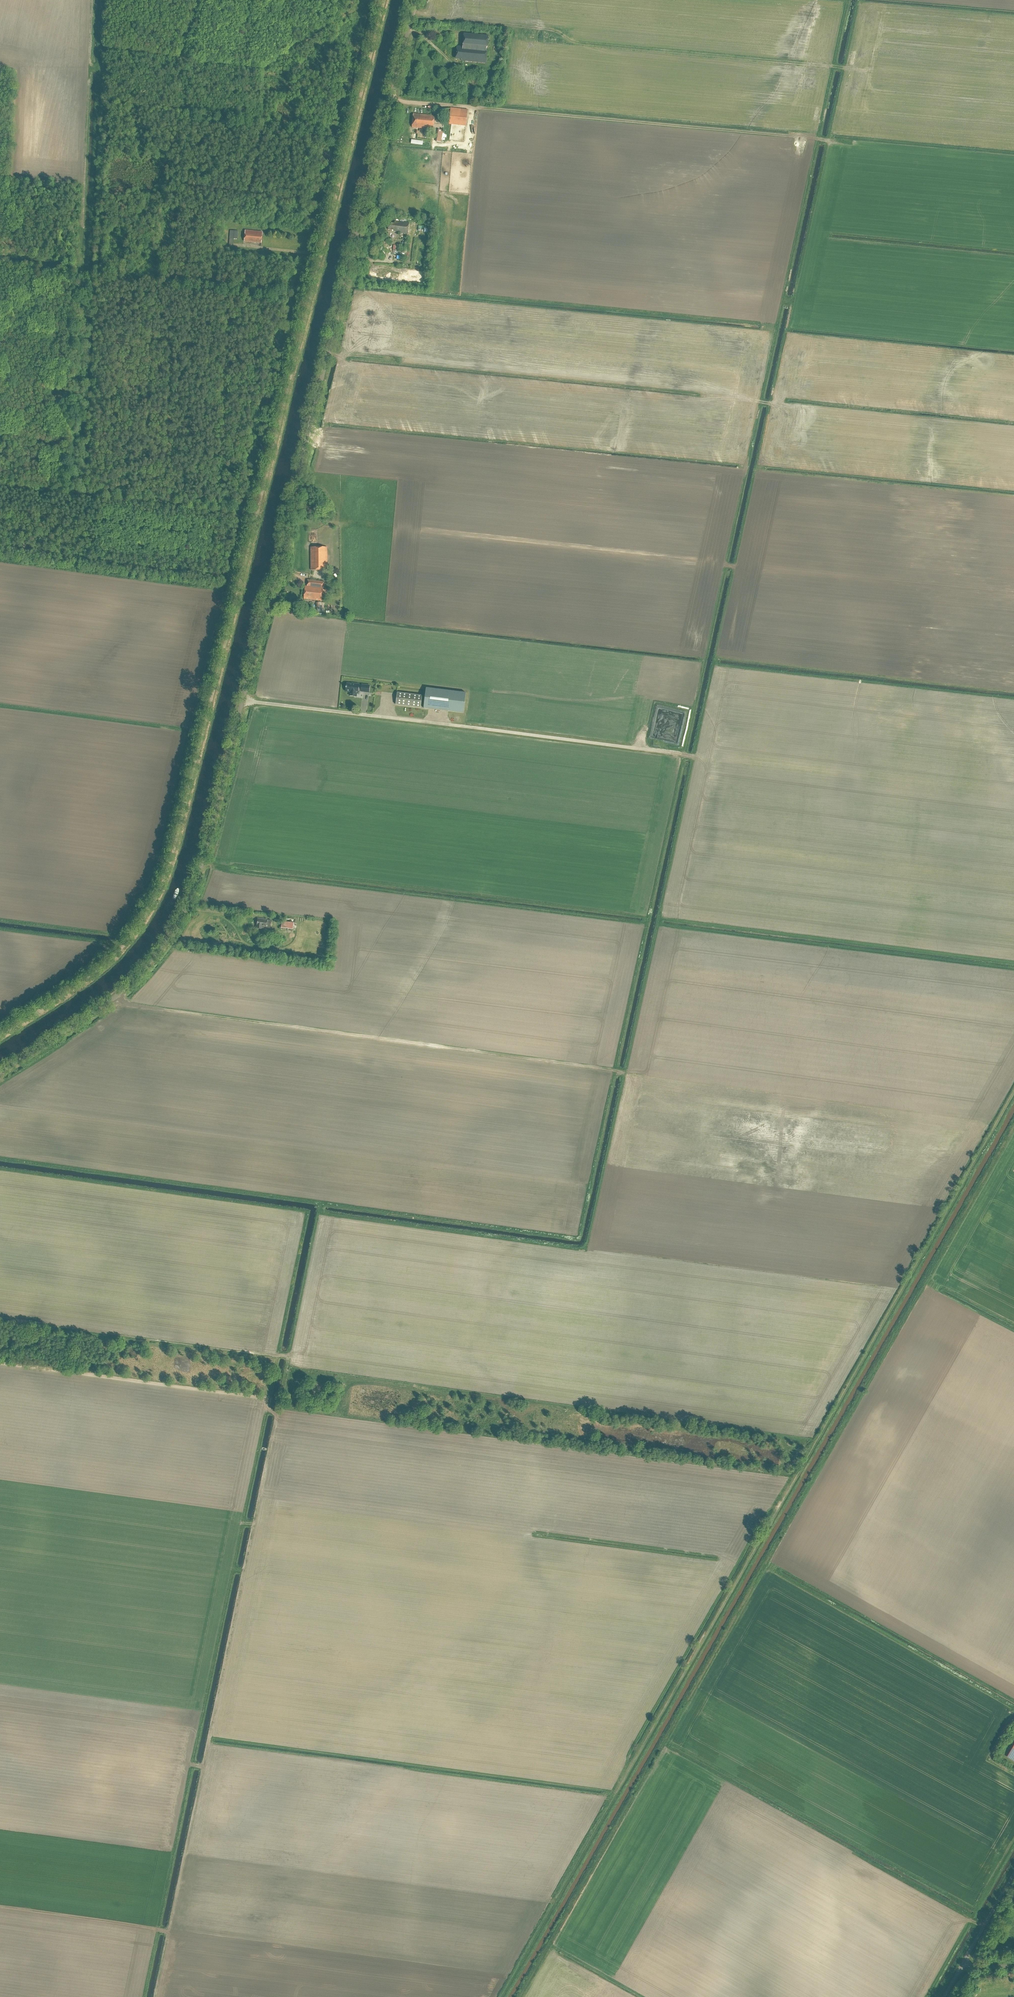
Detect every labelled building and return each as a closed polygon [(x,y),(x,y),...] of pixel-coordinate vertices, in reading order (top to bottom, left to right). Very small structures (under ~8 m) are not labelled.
[(489,36),(464,34),(463,45),(457,44),(456,58),(462,59),(462,60),(465,60),(465,61),(486,63),(489,36)] [(451,108),(449,124),(466,126),(468,110),(451,108)] [(414,114),(412,127),(433,129),(435,116),(414,114)] [(389,223),(388,230),(394,230),(394,231),(398,232),(398,233),(408,234),(409,223),(395,221),(394,223),(389,223)] [(238,231),(229,230),(228,247),(233,247),(233,239),(237,239),(238,231)] [(245,230),(244,241),(261,243),(262,232),(245,230)] [(311,570),(328,570),(327,547),(311,547),(311,570)] [(305,586),(304,598),(322,601),(324,582),(308,580),(307,586),(305,586)] [(352,684),(347,684),(346,692),(350,692),(350,696),(354,696),(355,693),(358,693),(359,691),(361,691),(369,692),(370,686),(362,685),(359,685),(359,684),(352,683),(352,684)] [(426,688),(424,708),(464,713),(466,693),(426,688)] [(397,693),(396,705),(421,708),(422,696),(397,693)] [(269,928),(270,923),(270,921),(259,919),(258,920),(256,920),(255,928),(263,929),(264,927),(269,928)]
